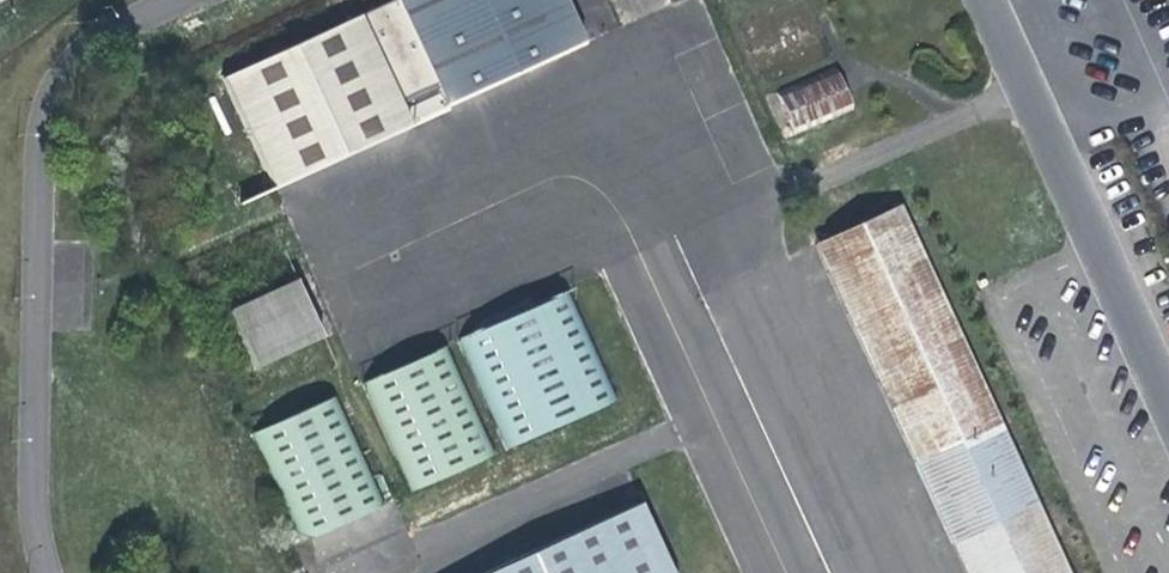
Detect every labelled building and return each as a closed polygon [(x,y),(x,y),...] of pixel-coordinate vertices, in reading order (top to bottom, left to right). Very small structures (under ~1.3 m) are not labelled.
[(447,96),(582,33),(566,0),(404,0),(447,96)] [(411,119),(361,11),(229,74),(279,182),(411,119)] [(854,107),(834,59),(765,90),(786,137),(854,107)] [(906,206),(823,242),(971,572),(1071,572),(906,206)] [(296,283),(231,311),(253,366),(320,338),(296,283)] [(603,412),(560,303),(452,347),(497,455),(603,412)] [(356,384),(386,455),(404,495),(481,462),(437,352),(356,384)] [(370,510),(325,399),(244,432),(289,542),(370,510)] [(641,500),(474,572),(676,572),(641,500)]
